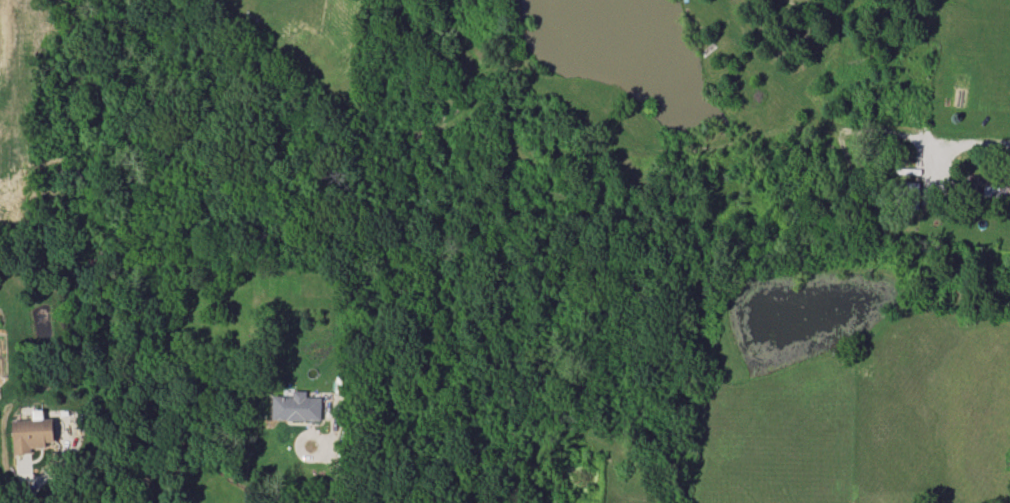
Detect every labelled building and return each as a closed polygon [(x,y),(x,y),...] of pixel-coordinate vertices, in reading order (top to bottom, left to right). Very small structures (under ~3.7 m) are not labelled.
[(1009,179),(967,178),(967,196),(1009,197),(1009,179)] [(272,396),(272,420),(320,421),(321,398),(306,397),(306,391),(292,391),(292,396),(272,396)] [(11,420),(13,454),(32,453),(32,447),(54,446),(52,419),(43,419),(42,410),(31,411),(32,419),(11,420)]
